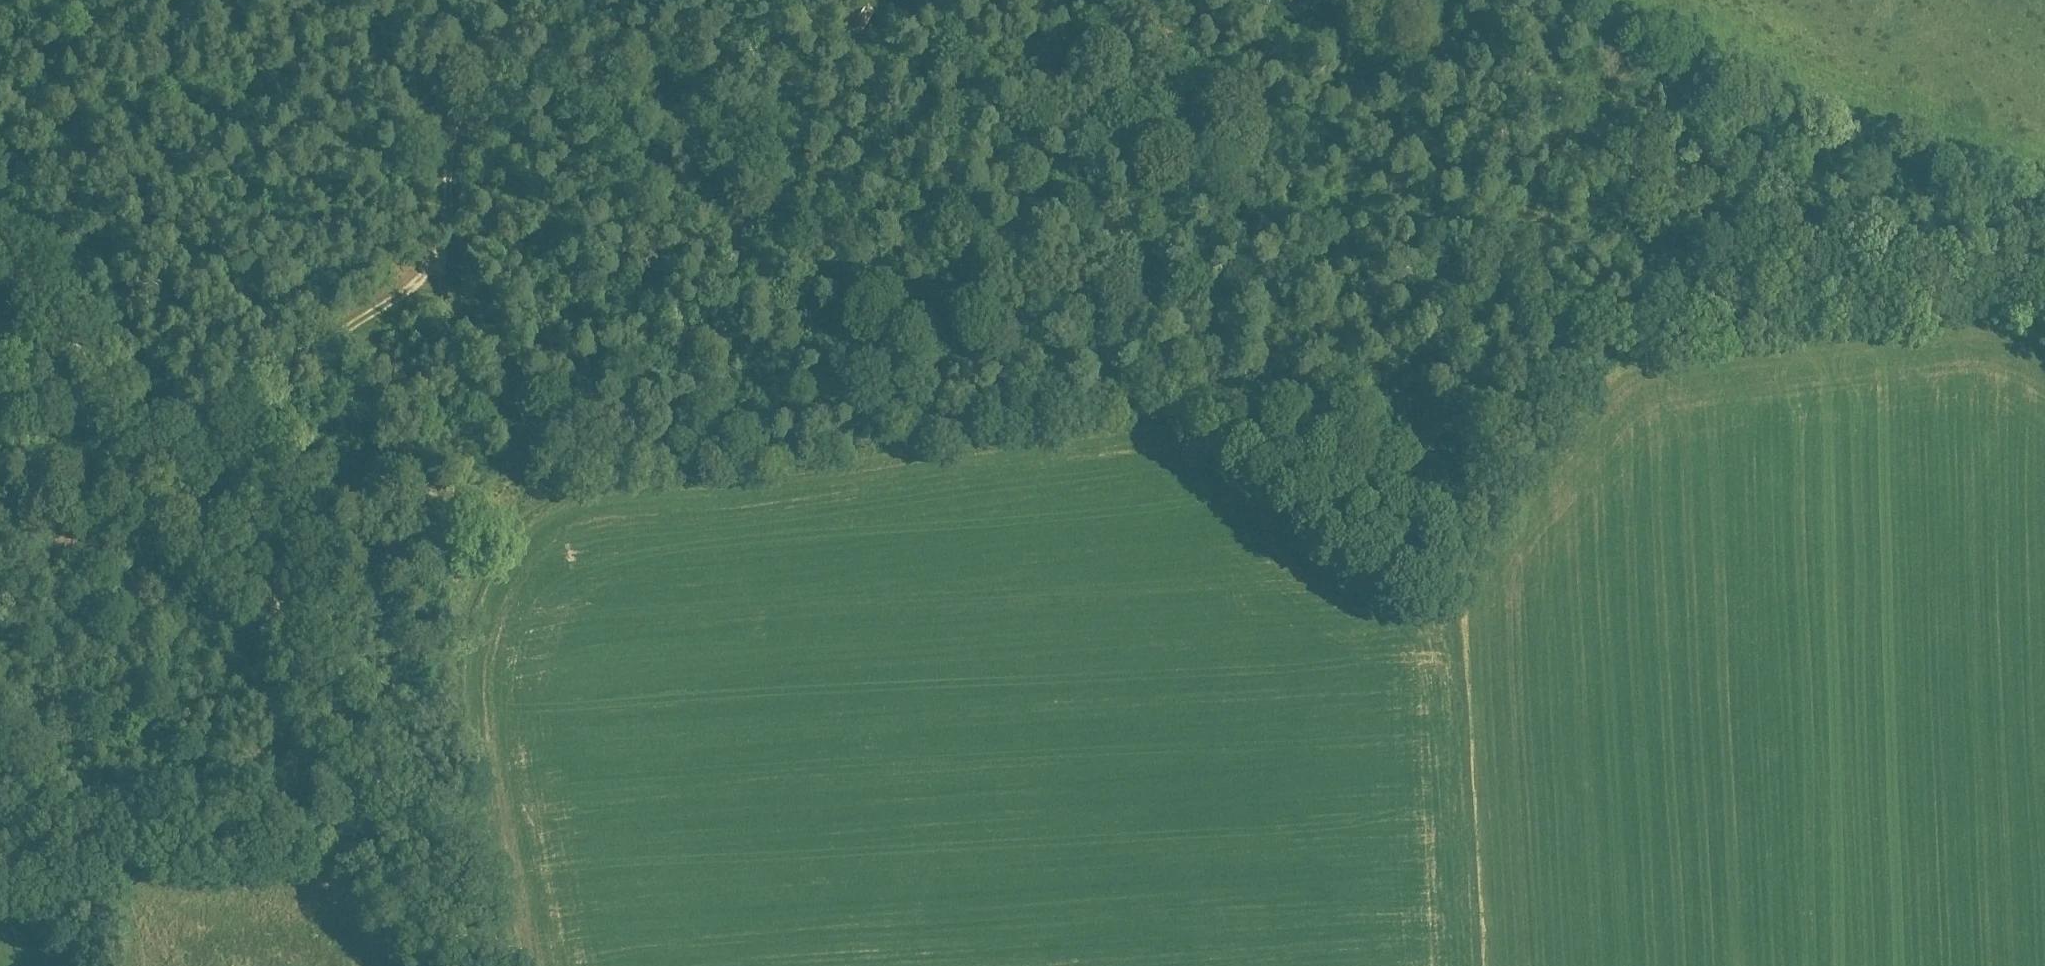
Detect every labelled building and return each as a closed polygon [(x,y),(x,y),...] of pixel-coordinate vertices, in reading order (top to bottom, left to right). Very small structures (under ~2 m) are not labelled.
[(858,2),(846,18),(862,30),(874,14),(858,2)] [(872,38),(884,23),(876,16),(863,31),(872,38)]
